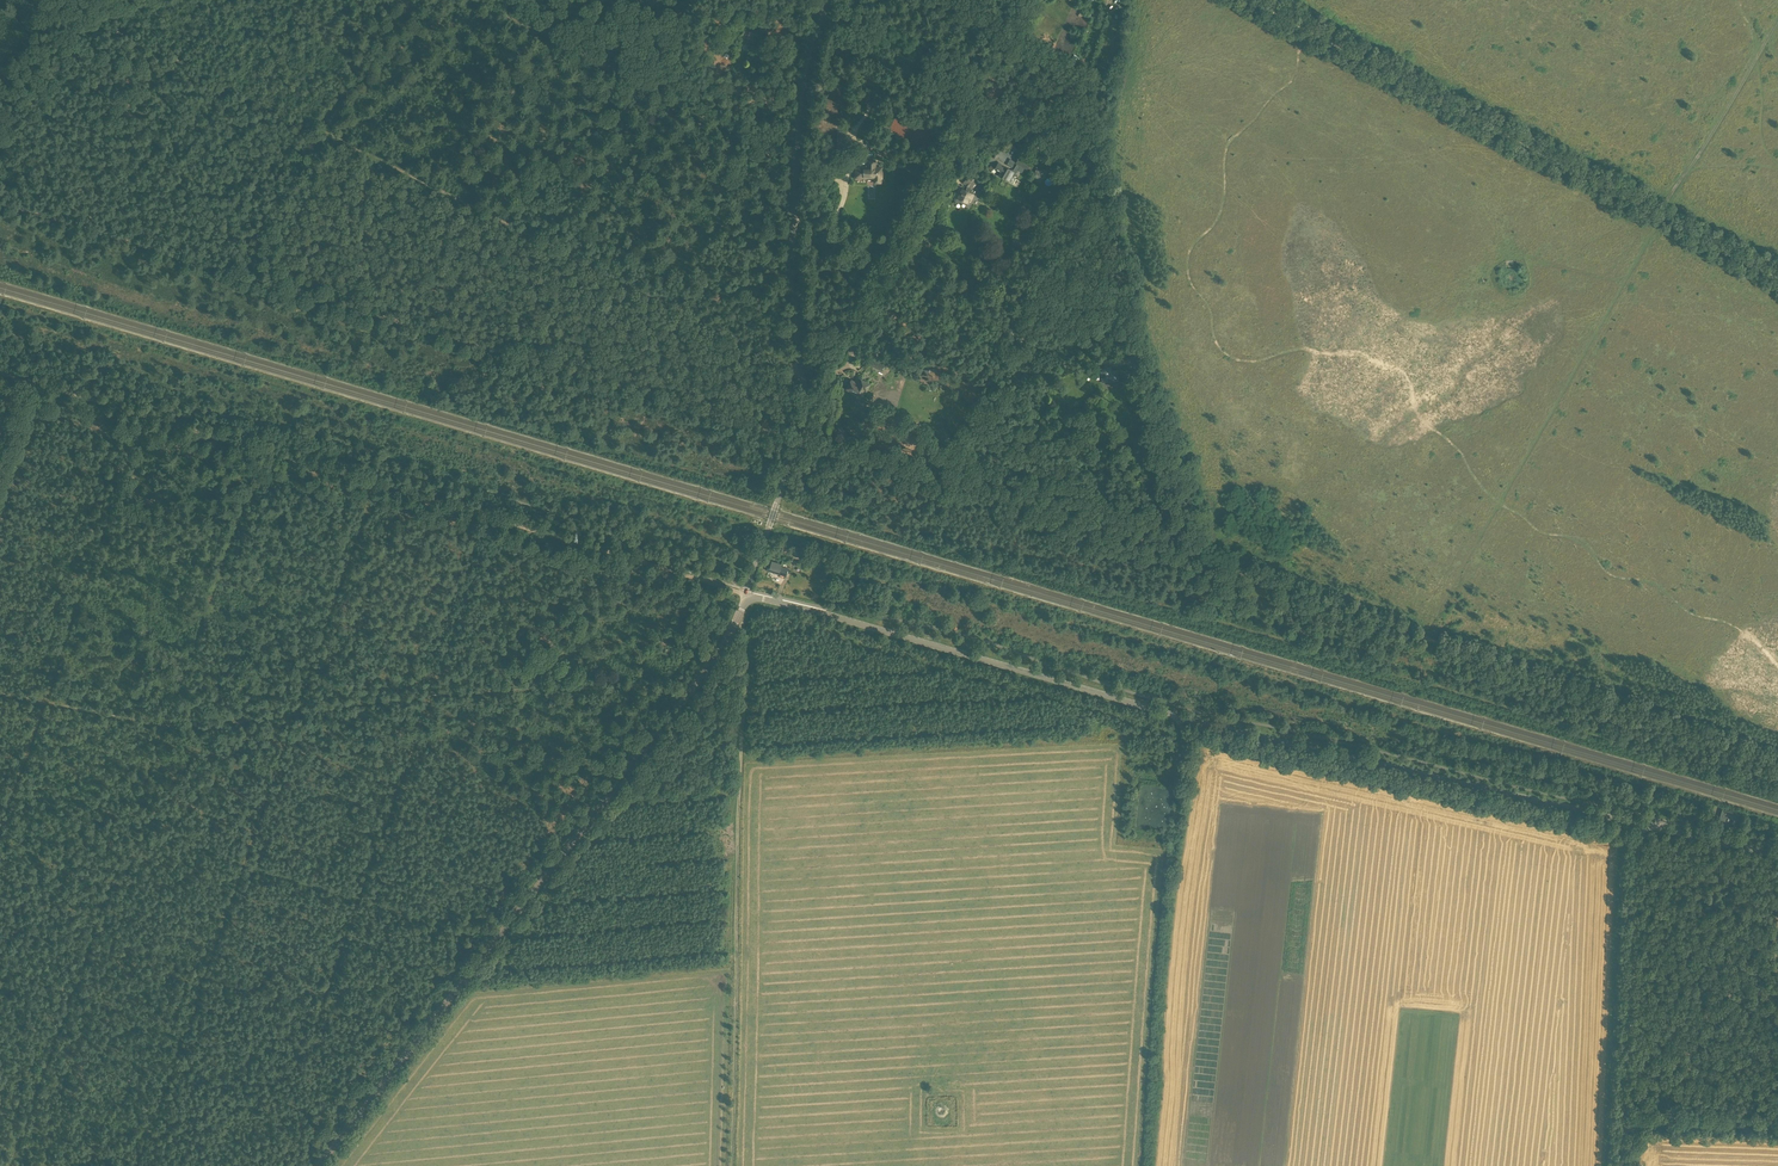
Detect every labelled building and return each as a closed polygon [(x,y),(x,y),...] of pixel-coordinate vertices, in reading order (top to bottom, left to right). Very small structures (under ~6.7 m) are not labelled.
[(744,40),(749,41),(749,39),(752,40),(754,32),(744,30),(742,37),(745,38),(744,40)] [(1082,36),(1072,33),(1070,37),(1075,39),(1075,40),(1080,41),(1082,36)] [(990,170),(992,172),(995,168),(1001,172),(999,176),(1009,181),(1012,176),(1014,177),(1020,166),(1024,168),(1026,164),(1026,163),(1028,160),(1022,157),(1020,160),(1019,159),(1016,164),(1017,164),(1013,171),(1005,166),(1005,165),(998,162),(995,168),(993,167),(990,170)] [(867,168),(863,168),(863,169),(856,169),(856,177),(863,177),(863,178),(874,177),(874,182),(881,182),(880,178),(881,178),(881,168),(875,168),(875,161),(867,161),(867,168)] [(1045,163),(1039,161),(1036,170),(1035,172),(1033,173),(1032,174),(1032,176),(1033,177),(1036,179),(1037,179),(1038,179),(1039,178),(1040,177),(1040,175),(1039,174),(1040,171),(1042,172),(1045,163)] [(962,189),(957,200),(968,205),(975,190),(978,192),(980,187),(975,183),(979,179),(971,173),(963,182),(968,186),(966,191),(962,189)] [(1025,238),(1013,235),(1011,245),(1024,247),(1025,238)] [(1090,337),(1081,340),(1083,346),(1092,343),(1090,337)] [(878,363),(868,358),(866,362),(876,367),(878,363)] [(920,370),(929,374),(931,369),(923,365),(920,370)] [(1101,369),(1103,382),(1118,380),(1117,370),(1111,371),(1111,367),(1101,369)] [(846,388),(852,391),(852,390),(861,395),(864,389),(866,390),(870,383),(857,377),(854,383),(850,381),(846,388)] [(792,553),(803,556),(805,549),(795,546),(792,553)] [(766,570),(786,576),(787,573),(787,572),(788,569),(781,566),(782,565),(771,561),(771,563),(769,562),(768,566),(766,570)] [(1719,819),(1725,821),(1727,817),(1738,820),(1739,814),(1722,809),(1719,819)]
